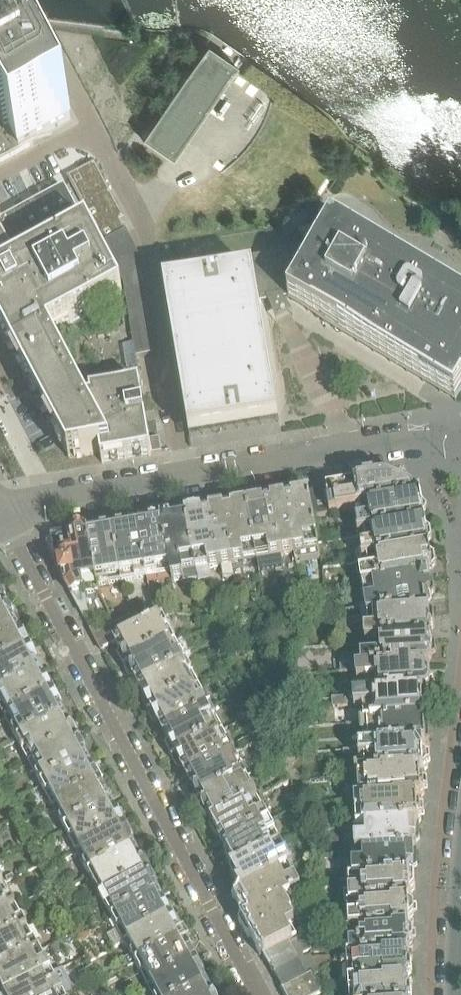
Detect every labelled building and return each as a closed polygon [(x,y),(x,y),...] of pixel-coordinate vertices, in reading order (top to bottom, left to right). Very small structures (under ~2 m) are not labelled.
[(27,38),(0,52),(0,163),(21,152),(30,147),(28,143),(71,120),(27,38)] [(231,69),(234,64),(232,63),(231,65),(205,47),(206,45),(204,43),(140,137),(142,138),(143,136),(169,154),(168,156),(170,157),(231,70),(231,69)] [(69,178),(67,179),(71,187),(126,291),(137,358),(155,355),(143,286),(139,259),(126,234),(120,223),(124,221),(96,167),(95,165),(69,179),(69,178)] [(137,358),(126,291),(71,187),(65,190),(65,189),(62,191),(1,223),(0,221),(0,329),(3,334),(69,460),(100,454),(102,464),(151,456),(149,441),(140,388),(142,388),(137,358)] [(333,231),(322,249),(251,261),(260,307),(289,302),(289,305),(456,404),(460,395),(460,305),(333,231)] [(278,418),(260,307),(251,261),(219,267),(221,281),(164,291),(183,399),(189,439),(279,424),(278,418)] [(158,440),(149,441),(151,456),(162,454),(159,440),(158,440)] [(421,501),(408,491),(402,487),(385,481),(379,482),(311,493),(309,498),(313,520),(360,512),(421,501)] [(318,551),(313,520),(309,498),(304,495),(297,496),(293,501),(271,505),(277,532),(289,529),(294,555),(318,551)] [(426,527),(424,518),(427,510),(427,508),(421,501),(360,512),(363,526),(357,527),(359,538),(365,537),(426,527)] [(294,555),(289,529),(277,532),(271,505),(263,506),(258,503),(246,505),(256,562),(294,555)] [(256,562),(246,505),(235,506),(232,511),(207,515),(213,543),(227,540),(232,566),(256,562)] [(232,566),(227,540),(213,543),(207,515),(202,516),(197,513),(186,515),(196,572),(221,568),(223,579),(234,577),(232,566)] [(196,572),(186,515),(174,517),(170,522),(162,523),(161,523),(171,576),(172,583),(185,581),(183,574),(196,572)] [(171,576),(161,523),(157,520),(149,521),(146,526),(137,527),(146,580),(171,576)] [(146,580),(137,527),(128,529),(124,525),(112,527),(122,584),(146,580)] [(122,584),(112,527),(99,530),(96,534),(88,536),(96,589),(122,584)] [(430,553),(428,544),(432,539),(430,531),(426,527),(365,537),(367,552),(361,553),(363,564),(369,563),(430,553)] [(96,589),(88,536),(84,532),(74,534),(71,538),(70,538),(67,535),(51,538),(51,541),(49,541),(49,544),(50,553),(52,556),(54,556),(54,559),(60,558),(57,561),(59,571),(61,571),(63,580),(82,615),(83,615),(89,614),(85,596),(97,594),(96,589)] [(429,580),(427,571),(432,570),(436,566),(434,556),(430,553),(369,563),(372,578),(361,580),(363,590),(429,580)] [(430,616),(427,598),(432,598),(435,594),(433,583),(429,580),(363,590),(365,606),(361,607),(359,609),(359,610),(342,613),(343,621),(430,616)] [(303,599),(300,585),(289,587),(292,601),(303,599)] [(311,597),(309,588),(302,590),(303,598),(311,597)] [(8,605),(2,593),(0,593),(0,609),(8,605)] [(250,608),(248,599),(239,602),(241,610),(250,608)] [(17,629),(12,621),(14,616),(8,605),(0,609),(0,638),(17,629)] [(96,636),(94,637),(101,652),(102,651),(116,644),(115,643),(143,629),(135,616),(115,626),(96,636)] [(431,632),(435,629),(434,619),(430,616),(343,621),(344,621),(344,627),(360,625),(368,624),(369,635),(365,635),(365,646),(432,642),(431,632)] [(218,627),(216,617),(206,620),(208,629),(218,627)] [(170,644),(163,632),(167,629),(162,619),(143,629),(115,643),(116,644),(120,652),(118,657),(124,668),(170,644)] [(32,649),(26,638),(21,637),(17,629),(0,638),(0,666),(32,649)] [(433,659),(436,655),(436,645),(432,642),(365,646),(365,647),(368,647),(369,660),(361,660),(362,671),(356,672),(356,663),(340,664),(341,674),(356,673),(425,669),(430,669),(429,659),(433,659)] [(140,689),(186,664),(181,656),(177,658),(170,644),(124,668),(130,680),(135,681),(140,689)] [(56,694),(50,683),(45,681),(36,666),(38,661),(32,649),(0,666),(0,709),(6,721),(56,694)] [(195,689),(188,677),(192,675),(186,664),(140,689),(144,697),(142,702),(148,713),(195,689)] [(430,681),(425,677),(425,669),(356,673),(357,683),(357,684),(364,683),(364,684),(365,697),(365,699),(423,695),(427,695),(431,691),(430,681)] [(164,734),(210,710),(205,701),(202,702),(201,700),(206,697),(200,687),(195,689),(148,713),(154,725),(159,726),(164,734)] [(18,743),(64,719),(60,711),(62,706),(56,694),(6,721),(18,743)] [(427,712),(424,704),(423,695),(365,699),(365,697),(346,699),(346,698),(332,700),(332,709),(347,708),(348,711),(353,710),(353,711),(361,710),(362,724),(425,720),(427,712)] [(172,759),(219,733),(212,722),(216,720),(210,710),(164,734),(168,742),(166,747),(172,759)] [(29,765),(80,739),(74,728),(68,727),(64,719),(18,743),(29,765)] [(430,747),(429,729),(425,729),(425,720),(362,724),(362,725),(360,725),(361,735),(366,735),(366,750),(422,748),(430,747)] [(187,779),(234,755),(228,744),(226,746),(219,733),(172,759),(178,770),(183,771),(187,779)] [(88,763),(84,755),(86,750),(80,739),(29,765),(41,788),(88,763)] [(252,745),(249,739),(238,744),(241,750),(252,745)] [(15,753),(12,747),(1,752),(5,758),(15,753)] [(428,769),(427,760),(423,756),(422,748),(366,750),(366,752),(357,752),(358,762),(363,762),(364,776),(420,774),(424,774),(424,773),(428,769)] [(243,779),(236,767),(239,765),(239,764),(243,762),(238,753),(234,755),(187,779),(192,787),(190,792),(196,804),(243,779)] [(53,810),(103,784),(97,772),(92,771),(88,763),(41,788),(53,810)] [(425,795),(424,786),(420,782),(420,774),(364,776),(355,777),(356,803),(416,800),(421,800),(425,795)] [(212,824),(258,799),(252,789),(250,790),(243,779),(196,804),(202,815),(207,816),(212,824)] [(112,808),(107,800),(109,795),(103,784),(53,810),(64,832),(112,808)] [(300,807),(293,790),(286,793),(292,810),(300,807)] [(223,847),(270,822),(258,799),(212,824),(210,828),(215,838),(219,839),(223,847)] [(422,821),(421,812),(417,809),(416,800),(356,803),(351,803),(353,830),(419,827),(419,826),(422,821)] [(324,814),(323,806),(311,806),(311,815),(324,814)] [(76,855),(127,828),(121,817),(116,816),(112,808),(64,832),(76,855)] [(233,871),(281,846),(282,845),(270,822),(223,847),(227,855),(226,859),(233,871)] [(419,841),(420,840),(420,838),(419,827),(353,830),(351,830),(352,848),(342,849),(343,855),(349,855),(416,851),(415,843),(417,843),(419,841)] [(135,853),(131,845),(133,840),(127,828),(76,855),(88,877),(135,853)] [(289,871),(307,860),(305,855),(290,863),(281,846),(233,871),(231,876),(237,887),(237,888),(241,895),(289,871)] [(417,867),(418,864),(416,851),(349,855),(350,871),(338,872),(338,882),(349,881),(413,878),(413,869),(415,869),(417,867)] [(99,898),(151,873),(145,862),(139,861),(135,853),(88,877),(99,898)] [(292,899),(318,885),(316,880),(299,889),(289,871),(241,895),(239,901),(245,912),(249,920),(246,922),(246,923),(292,899)] [(112,921),(159,897),(155,889),(157,884),(151,873),(99,898),(112,921)] [(411,896),(415,891),(414,878),(413,878),(349,881),(349,894),(345,894),(346,908),(348,908),(409,905),(409,896),(411,896)] [(16,908),(4,885),(0,888),(0,916),(16,908)] [(124,944),(174,918),(168,906),(163,905),(159,897),(112,921),(117,932),(108,937),(115,949),(124,944)] [(293,941),(287,930),(295,926),(291,918),(296,915),(297,909),(292,899),(246,923),(272,972),(303,955),(311,951),(310,936),(297,938),(298,940),(290,944),(289,943),(293,941)] [(410,922),(414,917),(414,908),(409,905),(348,908),(348,920),(344,920),(344,935),(349,935),(408,931),(407,922),(410,922)] [(28,931),(16,908),(0,916),(0,945),(28,931)] [(136,967),(183,942),(179,934),(180,929),(174,918),(124,944),(131,958),(124,962),(128,970),(136,966),(136,967)] [(40,953),(28,931),(0,945),(0,974),(40,953)] [(409,948),(413,943),(413,934),(408,931),(349,935),(350,948),(347,948),(348,960),(407,957),(410,957),(409,948)] [(148,988),(198,962),(192,951),(187,950),(183,942),(136,967),(148,988)] [(97,960),(92,950),(85,954),(90,963),(97,960)] [(52,975),(40,953),(0,974),(0,992),(1,992),(3,994),(14,994),(52,975)] [(313,976),(318,973),(327,969),(333,965),(329,959),(312,960),(310,957),(305,960),(303,955),(272,972),(282,992),(313,976)] [(412,979),(412,970),(407,966),(407,957),(348,960),(350,987),(407,983),(408,983),(412,979)] [(207,987),(202,979),(204,974),(198,962),(148,988),(151,994),(191,994),(207,987)] [(52,975),(14,994),(62,994),(52,975)] [(313,976),(282,992),(284,994),(320,994),(322,994),(313,976)] [(407,992),(407,983),(350,987),(351,994),(411,994),(407,992)] [(211,994),(207,987),(191,994),(212,994),(211,994)]
